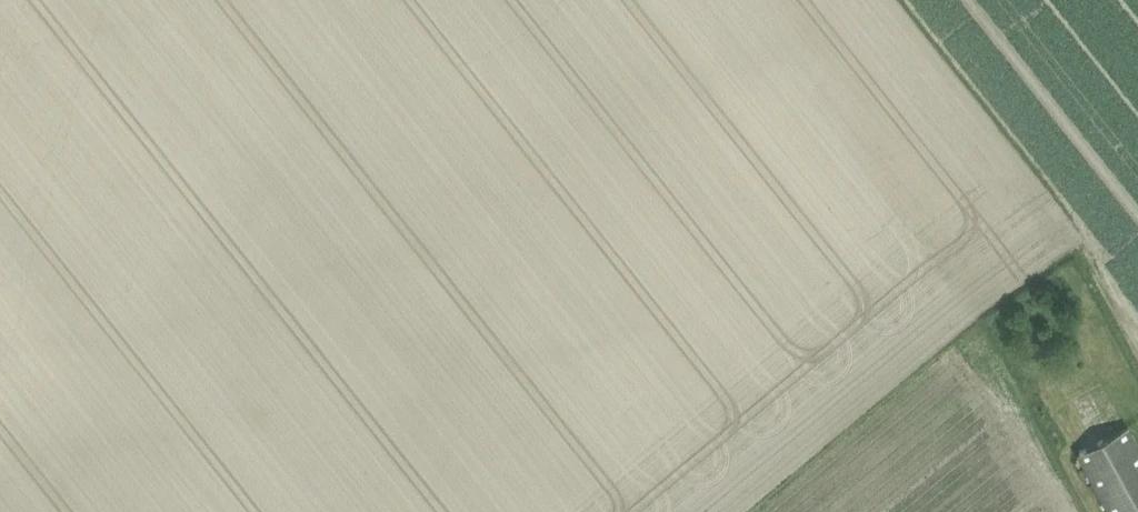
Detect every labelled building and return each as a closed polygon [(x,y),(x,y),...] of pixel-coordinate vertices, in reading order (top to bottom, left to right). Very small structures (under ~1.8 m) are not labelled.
[(1110,511),(1137,511),(1137,437),(1133,428),(1080,456),(1110,511)]
